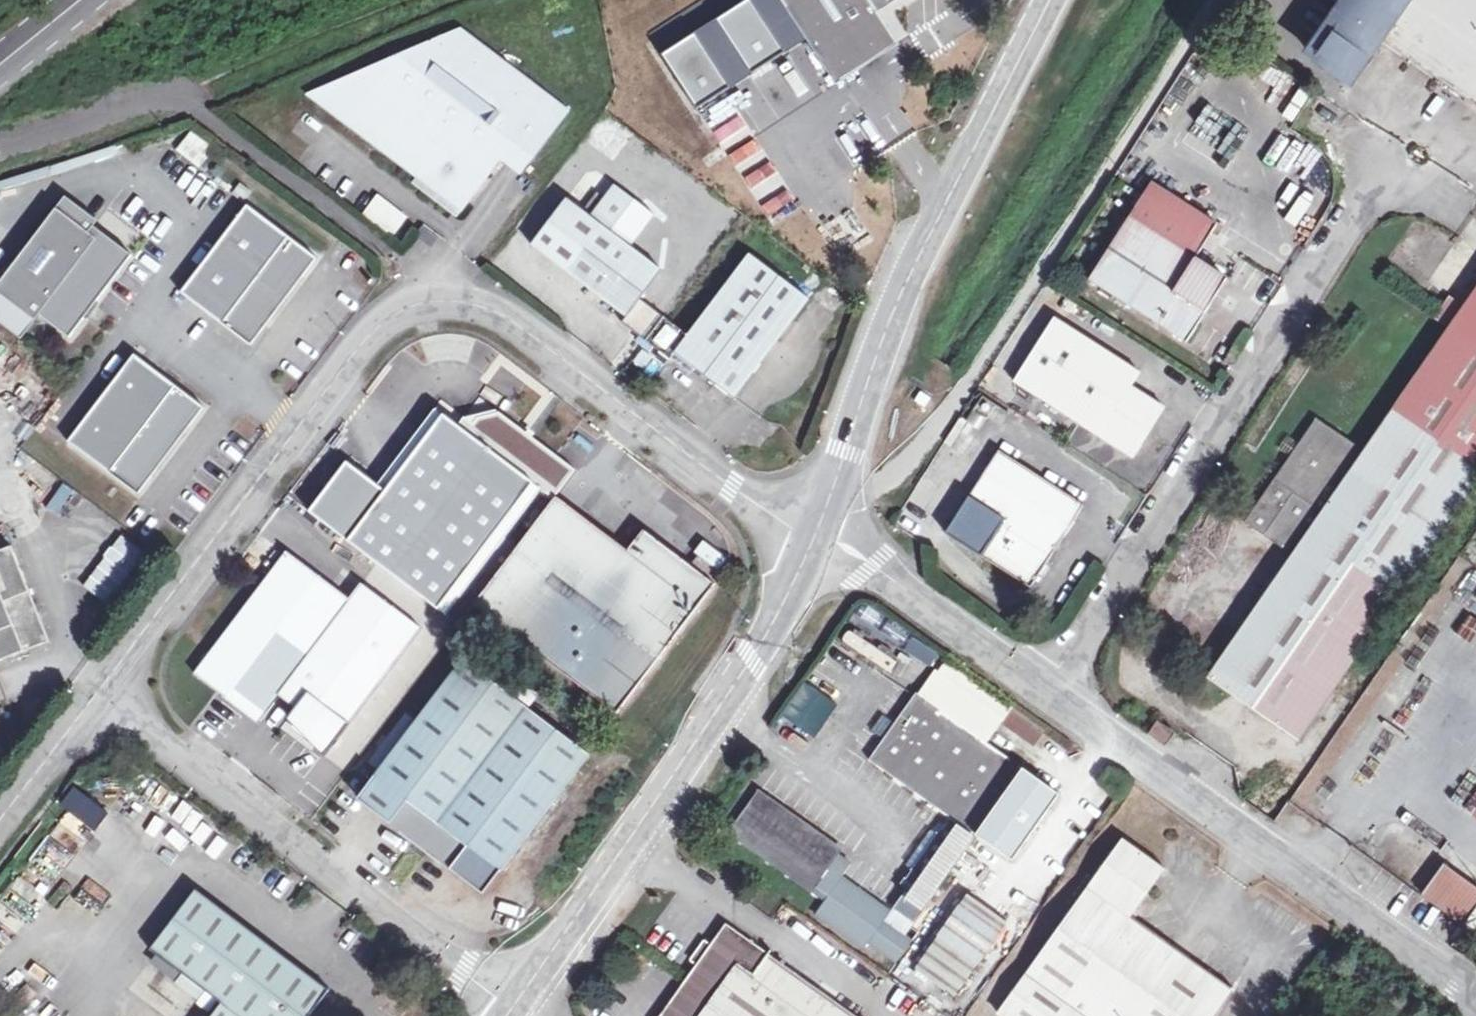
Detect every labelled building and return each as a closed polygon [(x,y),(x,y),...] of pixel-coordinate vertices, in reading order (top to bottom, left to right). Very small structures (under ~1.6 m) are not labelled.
[(808,51),(871,8),(865,0),(773,0),(808,51)] [(919,38),(952,32),(947,0),(924,0),(927,17),(916,19),(919,38)] [(1437,77),(1475,15),(1475,0),(1339,0),(1335,5),(1377,35),(1421,65),(1437,77)] [(1377,35),(1335,5),(1302,54),(1342,83),(1372,41),(1416,72),(1421,65),(1377,35)] [(891,38),(871,8),(808,51),(828,82),(891,38)] [(1437,77),(1475,104),(1475,15),(1437,77)] [(454,200),(464,206),(508,147),(525,159),(562,109),(451,30),(297,103),(447,210),(454,200)] [(1433,84),(1437,77),(1421,65),(1416,72),(1433,84)] [(1437,77),(1433,84),(1475,114),(1475,104),(1437,77)] [(1294,123),(1311,99),(1301,92),(1285,116),(1294,123)] [(1218,161),(1234,140),(1217,127),(1201,148),(1218,161)] [(193,130),(177,150),(201,169),(217,150),(193,130)] [(765,166),(744,178),(753,192),(773,180),(765,166)] [(684,333),(661,316),(636,298),(656,269),(625,246),(648,214),(608,185),(598,198),(584,217),(578,212),(560,199),(527,244),(619,312),(624,315),(617,325),(642,343),(665,360),(671,351),(733,396),(803,299),(740,254),(684,333)] [(395,238),(411,218),(379,193),(363,213),(395,238)] [(591,194),(578,212),(584,217),(598,198),(591,194)] [(1090,279),(1187,340),(1226,276),(1194,256),(1208,234),(1143,195),(1090,279)] [(454,200),(447,210),(456,217),(464,206),(454,200)] [(52,211),(0,281),(0,301),(61,347),(123,264),(52,211)] [(308,265),(238,213),(173,301),(242,354),(308,265)] [(1298,455),(1291,465),(1244,532),(1292,565),(1208,688),(1299,750),(1475,493),(1475,298),(1463,317),(1449,307),(1434,329),(1448,339),(1364,461),(1316,428),(1298,455)] [(1163,412),(1129,390),(1138,375),(1052,320),(1012,384),(1131,460),(1163,412)] [(196,415),(127,363),(61,451),(131,503),(196,415)] [(1291,465),(1298,455),(1289,448),(1282,459),(1291,465)] [(1077,517),(994,465),(966,508),(1000,530),(977,565),(1028,596),(1077,517)] [(48,511),(63,519),(78,492),(63,484),(48,511)] [(623,554),(551,500),(471,609),(614,715),(711,585),(640,532),(623,554)] [(904,512),(892,505),(885,516),(897,523),(904,512)] [(109,603),(144,551),(119,534),(84,587),(109,603)] [(292,546),(282,559),(345,605),(354,592),(292,546)] [(3,553),(0,554),(0,664),(42,648),(3,553)] [(345,605),(282,559),(193,682),(253,727),(345,605)] [(470,856),(501,879),(589,760),(462,663),(372,783),(406,808),(390,830),(453,877),(470,856)] [(783,717),(818,739),(840,704),(805,682),(783,717)] [(1042,805),(900,701),(852,768),(994,871),(1042,805)] [(1157,730),(1149,742),(1169,755),(1177,742),(1157,730)] [(406,808),(372,783),(356,804),(390,830),(406,808)] [(78,787),(63,805),(99,834),(114,815),(78,787)] [(825,862),(749,807),(722,846),(799,899),(825,862)] [(1217,995),(1120,924),(1156,872),(1112,841),(990,1015),(1203,1015),(1217,995)] [(470,856),(453,877),(485,901),(501,879),(470,856)] [(1475,901),(1475,900),(1439,875),(1418,906),(1455,931),(1475,901)] [(105,911),(115,893),(89,880),(80,898),(105,911)] [(327,999),(190,897),(143,958),(216,1015),(215,1015),(314,1015),(327,999)] [(989,930),(950,903),(898,977),(937,1004),(989,930)] [(710,930),(648,1015),(831,1015),(710,930)]
